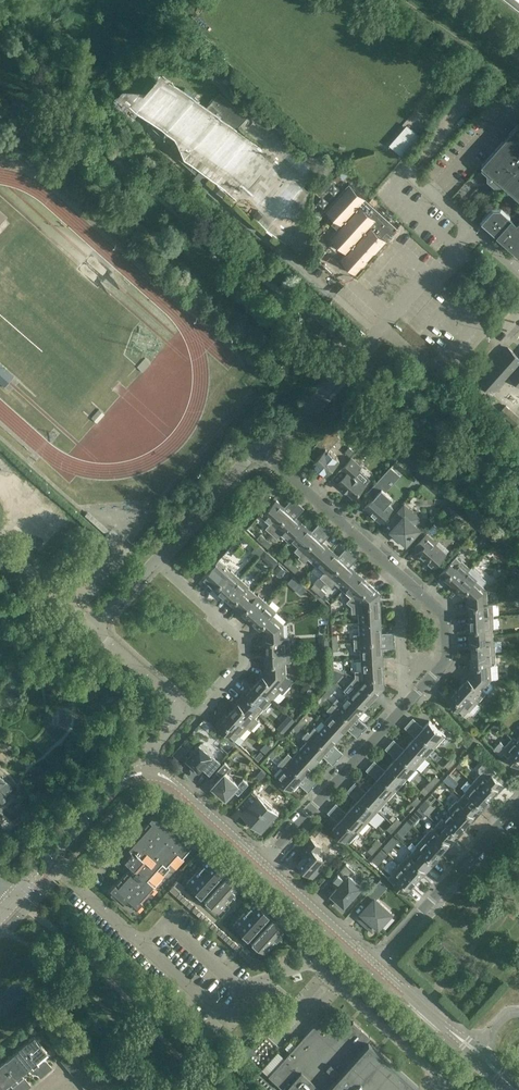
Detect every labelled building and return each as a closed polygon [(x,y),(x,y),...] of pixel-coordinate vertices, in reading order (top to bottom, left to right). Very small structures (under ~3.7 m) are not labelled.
[(197,173),(240,125),(248,116),(220,92),(206,107),(200,113),(195,109),(201,102),(185,88),(152,124),(168,138),(180,125),(186,130),(169,149),(197,173)] [(482,165),(518,197),(518,123),(482,165)] [(404,155),(421,135),(413,127),(404,137),(400,134),(391,144),(404,155)] [(398,227),(350,183),(326,209),(343,224),(331,237),(347,252),(341,258),(358,272),(398,227)] [(514,213),(511,213),(502,206),(493,206),(480,220),(497,235),(518,254),(518,208),(514,213)] [(518,383),(518,356),(509,347),(480,379),(494,392),(510,375),(518,383)] [(331,426),(309,451),(319,459),(316,463),(325,471),(328,468),(330,470),(340,459),(338,457),(329,449),(335,443),(332,441),(339,433),(331,426)] [(361,466),(352,457),(342,468),(347,472),(338,483),(354,498),(366,485),(354,474),(361,466)] [(380,478),(367,492),(373,497),(364,507),(380,521),(393,508),(388,503),(393,497),(382,488),(387,483),(380,478)] [(266,528),(271,533),(290,512),(276,499),(261,516),(270,523),(266,528)] [(163,504),(145,505),(145,512),(164,511),(163,504)] [(413,535),(419,528),(413,523),(418,518),(405,505),(390,522),(395,527),(393,530),(399,535),(397,537),(407,545),(415,537),(413,535)] [(290,512),(271,533),(277,538),(281,534),(289,541),(304,524),(290,512)] [(89,514),(87,516),(106,533),(108,530),(89,514)] [(304,524),(289,541),(291,539),(298,546),(295,550),(300,555),(298,557),(299,557),(317,536),(304,524)] [(261,533),(257,538),(262,543),(266,538),(261,533)] [(439,549),(440,548),(440,546),(436,543),(437,543),(427,533),(416,545),(421,549),(418,553),(434,567),(445,555),(439,549)] [(331,549),(317,536),(299,557),(304,562),(308,558),(316,565),(331,549)] [(272,544),(266,538),(262,543),(268,548),(272,544)] [(331,549),(316,565),(324,572),(320,577),(326,582),(345,561),(331,549)] [(274,567),(279,562),(272,556),(267,561),(274,567)] [(449,579),(455,585),(471,568),(462,559),(461,560),(456,556),(439,575),(447,581),(449,579)] [(288,558),(284,562),(290,567),(294,563),(288,558)] [(345,561),(326,582),(327,582),(324,586),(327,589),(330,586),(332,587),(335,583),(343,590),(358,573),(345,561)] [(294,563),(290,567),(295,572),(299,568),(294,563)] [(218,590),(225,595),(240,578),(231,569),(230,570),(226,566),(209,585),(216,591),(218,590)] [(471,568),(455,585),(464,593),(467,599),(487,589),(477,580),(477,579),(469,571),(471,568)] [(380,593),(358,573),(343,590),(351,597),(347,602),(352,606),(380,593)] [(240,578),(225,595),(231,601),(229,603),(236,609),(253,591),(249,587),(249,586),(240,578)] [(317,592),(321,587),(315,582),(311,586),(317,592)] [(317,592),(323,597),(326,593),(321,587),(317,592)] [(487,589),(467,599),(469,605),(470,616),(494,615),(493,603),(488,603),(487,589)] [(253,591),(236,609),(243,616),(245,614),(252,620),(268,602),(258,594),(258,595),(253,591)] [(380,593),(352,606),(352,613),(359,612),(359,623),(381,622),(380,593)] [(268,602),(252,620),(261,628),(263,634),(284,624),(273,614),(277,610),(268,602)] [(494,615),(470,616),(470,625),(468,626),(468,635),(493,634),(493,628),(494,628),(494,615)] [(381,622),(359,623),(360,633),(354,634),(354,641),(395,639),(395,631),(382,632),(381,622)] [(284,624),(263,634),(266,639),(267,651),(290,650),(290,638),(285,638),(284,624)] [(493,634),(468,635),(469,645),(471,644),(472,653),(496,652),(495,640),(494,640),(493,634)] [(395,639),(354,641),(355,649),(361,649),(361,659),(383,658),(383,647),(396,647),(395,639)] [(290,650),(267,651),(267,663),(265,669),(287,677),(286,662),(291,662),(290,650)] [(496,652),(472,653),(472,665),(470,671),(492,679),(491,664),(496,664),(496,652)] [(383,658),(361,659),(362,670),(355,670),(355,677),(385,687),(383,658)] [(287,677),(265,669),(263,675),(255,684),(273,700),(281,691),(277,687),(287,677)] [(492,679),(470,671),(468,677),(460,686),(478,702),(486,693),(482,689),(492,679)] [(385,687),(355,677),(351,682),(356,686),(349,694),(365,709),(385,687)] [(273,700),(255,684),(249,690),(247,689),(241,696),(260,713),(264,708),(265,709),(273,700)] [(478,702),(460,686),(454,693),(452,691),(446,698),(464,715),(469,710),(470,711),(478,702)] [(332,693),(327,689),(322,695),(327,699),(332,693)] [(337,698),(332,704),(363,731),(368,726),(358,717),(365,709),(349,694),(342,702),(337,698)] [(327,699),(322,695),(317,700),(321,704),(327,699)] [(260,713),(241,696),(235,703),(237,705),(231,711),(248,727),(257,718),(256,717),(260,713)] [(363,731),(332,704),(327,709),(331,713),(324,721),(341,736),(348,728),(358,737),(363,731)] [(248,727),(231,711),(225,718),(223,716),(216,723),(235,740),(239,735),(240,736),(248,727)] [(298,722),(302,726),(307,720),(303,716),(298,722)] [(429,721),(424,727),(413,717),(409,722),(436,746),(446,735),(429,721)] [(308,731),(338,758),(343,753),(334,744),(341,736),(324,721),(324,722),(326,723),(319,731),(315,727),(310,732),(308,731)] [(298,722),(293,728),(297,732),(302,726),(298,722)] [(436,746),(409,722),(404,727),(415,736),(410,742),(426,757),(436,746)] [(338,758),(308,731),(303,737),(307,741),(300,749),(316,763),(323,755),(333,764),(338,758)] [(516,739),(515,741),(512,738),(507,744),(508,745),(502,751),(518,767),(518,742),(516,739)] [(426,757),(410,742),(404,748),(394,739),(389,743),(417,768),(426,757)] [(193,764),(190,766),(197,772),(202,767),(210,775),(221,763),(212,755),(213,754),(214,751),(204,742),(201,743),(200,744),(198,746),(196,746),(195,747),(195,749),(187,758),(193,764)] [(283,747),(278,743),(273,749),(278,753),(283,747)] [(417,768),(389,743),(385,748),(396,758),(391,764),(407,778),(417,768)] [(278,753),(273,749),(268,755),(273,759),(278,753)] [(316,763),(300,749),(293,756),(288,752),(283,758),(314,786),(319,780),(309,771),(316,763)] [(455,753),(450,759),(454,763),(459,757),(455,753)] [(314,786),(283,758),(278,764),(282,768),(275,776),(292,791),(299,783),(309,791),(314,786)] [(454,763),(450,759),(445,765),(449,769),(454,763)] [(407,778),(391,764),(385,770),(374,760),(370,765),(397,789),(407,778)] [(239,794),(249,783),(244,778),(239,784),(226,773),(232,767),(226,762),(217,771),(222,776),(214,786),(227,798),(235,790),(239,794)] [(397,789),(370,765),(366,769),(377,779),(371,785),(388,800),(397,789)] [(481,772),(473,781),(491,797),(497,791),(499,792),(505,785),(486,768),(482,773),(481,772)] [(435,784),(440,779),(436,775),(431,780),(435,784)] [(4,800),(6,801),(15,790),(11,786),(11,787),(0,777),(0,804),(4,800)] [(435,784),(431,780),(425,786),(430,790),(435,784)] [(388,800),(371,785),(366,791),(355,781),(351,786),(378,810),(388,800)] [(466,791),(462,796),(480,813),(487,806),(485,804),(491,797),(473,781),(465,791),(466,791)] [(378,810),(351,786),(347,790),(358,800),(352,806),(369,821),(378,810)] [(263,831),(280,812),(255,789),(239,806),(245,812),(244,813),(245,814),(244,814),(263,831)] [(156,791),(152,797),(160,804),(164,799),(156,791)] [(430,795),(399,829),(405,834),(422,815),(426,819),(439,804),(430,795)] [(416,806),(421,800),(416,796),(411,802),(416,806)] [(457,799),(449,809),(466,824),(472,818),(474,820),(480,813),(462,796),(458,800),(457,799)] [(416,806),(411,802),(406,807),(411,811),(416,806)] [(369,821),(352,806),(347,812),(336,803),(332,807),(359,832),(369,821)] [(359,832),(332,807),(328,812),(338,822),(333,828),(349,843),(359,832)] [(442,818),(437,823),(456,840),(462,833),(460,831),(466,824),(449,809),(448,809),(451,811),(444,820),(442,818)] [(192,844),(155,812),(149,819),(150,820),(127,845),(126,843),(118,852),(133,866),(116,884),(115,883),(108,891),(122,904),(125,900),(135,909),(142,901),(141,900),(162,878),(161,877),(170,867),(166,864),(177,852),(181,856),(192,844)] [(396,827),(402,821),(397,817),(392,823),(396,827)] [(310,831),(321,842),(331,832),(320,821),(310,831)] [(396,827),(392,823),(387,829),(391,833),(396,827)] [(432,827),(424,836),(442,852),(448,845),(450,847),(456,840),(437,823),(433,828),(432,827)] [(398,830),(395,834),(400,838),(403,834),(398,830)] [(114,835),(107,843),(115,849),(122,841),(114,835)] [(417,846),(413,850),(431,867),(438,860),(436,858),(442,852),(424,836),(416,845),(417,846)] [(317,865),(323,858),(316,852),(321,847),(311,838),(302,848),(308,853),(298,863),(313,876),(321,868),(317,865)] [(377,848),(382,843),(378,839),(373,844),(377,848)] [(373,858),(379,863),(392,847),(386,842),(373,858)] [(377,848),(373,844),(368,850),(372,854),(377,848)] [(408,854),(400,863),(417,879),(423,872),(425,874),(431,867),(413,850),(409,855),(408,854)] [(226,875),(228,872),(228,871),(225,868),(224,868),(221,871),(208,859),(186,883),(218,911),(239,887),(226,875)] [(345,905),(362,885),(351,875),(355,871),(347,863),(341,870),(340,869),(331,879),(339,885),(332,893),(345,905)] [(392,873),(388,878),(407,894),(413,887),(411,885),(417,879),(400,863),(391,872),(392,873)] [(377,899),(388,887),(380,880),(361,900),(367,906),(363,911),(364,913),(360,918),(372,930),(377,924),(379,926),(392,912),(377,899)] [(184,887),(177,881),(172,887),(169,889),(190,908),(193,904),(180,892),(184,887)] [(275,914),(275,913),(272,910),(270,910),(268,913),(255,901),(233,925),(264,953),(286,929),(273,917),(275,914)] [(236,950),(240,946),(195,906),(192,910),(236,950)] [(256,967),(259,964),(242,948),(239,952),(256,967)] [(302,1038),(268,1076),(284,1089),(286,1089),(288,1087),(291,1089),(416,1089),(419,1087),(368,1042),(372,1037),(354,1021),(338,1039),(318,1021),(302,1038)] [(32,1036),(21,1045),(45,1072),(51,1067),(41,1055),(45,1051),(32,1036)] [(21,1045),(11,1054),(24,1069),(29,1065),(39,1077),(45,1072),(21,1045)] [(70,1051),(60,1060),(64,1065),(74,1056),(70,1051)] [(0,1063),(24,1089),(30,1085),(20,1073),(24,1069),(11,1054),(0,1063)] [(74,1056),(64,1065),(69,1070),(79,1062),(74,1056)] [(79,1062),(69,1070),(73,1075),(83,1067),(79,1062)] [(0,1063),(0,1083),(3,1087),(8,1083),(15,1089),(24,1089),(0,1063)] [(83,1067),(73,1075),(77,1080),(87,1072),(83,1067)] [(87,1072),(77,1080),(82,1085),(92,1077),(87,1072)] [(82,1085),(86,1089),(87,1089),(96,1082),(92,1077),(82,1085)]
